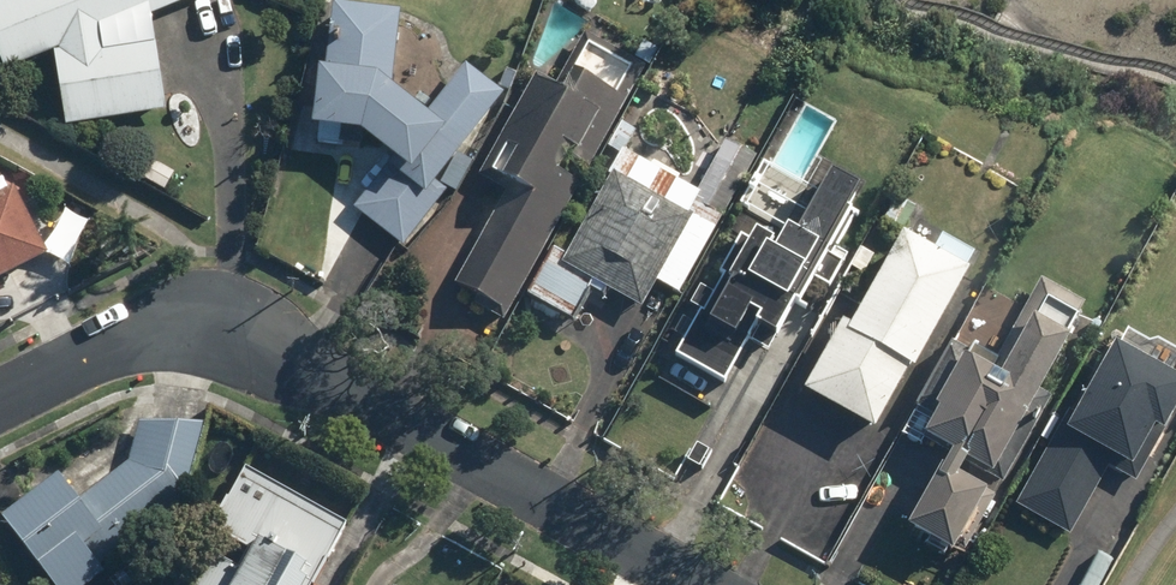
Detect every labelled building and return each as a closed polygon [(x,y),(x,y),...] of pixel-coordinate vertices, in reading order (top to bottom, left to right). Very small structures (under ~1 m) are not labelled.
[(2,75),(54,54),(61,128),(166,111),(151,15),(189,0),(0,0),(0,69),(2,75)] [(437,205),(425,195),(505,99),(466,67),(425,118),(392,91),(399,13),(393,9),(330,7),(325,74),(318,73),(312,133),(357,139),(388,161),(351,212),(400,251),(437,205)] [(502,193),(450,284),(473,297),(468,305),(499,323),(645,72),(582,36),(554,85),(535,74),(475,178),(502,193)] [(618,154),(568,255),(550,246),(526,294),(574,317),(585,296),(600,304),(607,290),(643,308),(655,284),(679,296),(753,154),(724,140),(699,189),(623,152),(634,129),(620,122),(607,148),(618,154)] [(748,339),(765,349),(819,253),(840,264),(847,252),(839,247),(856,216),(843,208),(857,183),(817,161),(803,186),(761,162),(737,206),(779,229),(773,240),(752,228),(746,238),(738,233),(708,288),(698,283),(686,305),(699,312),(675,355),(724,382),(748,339)] [(49,261),(64,268),(88,226),(64,212),(43,249),(15,191),(6,195),(2,186),(0,187),(0,285),(49,261)] [(872,429),(906,367),(911,369),(975,254),(940,235),(930,252),(899,235),(849,327),(838,321),(800,390),(872,429)] [(901,427),(945,450),(904,529),(950,553),(983,488),(956,474),(964,462),(989,476),(1082,305),(1038,279),(991,362),(949,341),(901,427)] [(1112,343),(1065,429),(1058,426),(1014,506),(1068,536),(1105,466),(1132,481),(1158,432),(1163,435),(1175,412),(1175,378),(1112,343)] [(136,425),(130,460),(115,472),(97,448),(2,523),(51,584),(92,584),(105,575),(85,550),(104,535),(118,552),(184,500),(205,426),(136,425)] [(332,518),(245,469),(201,550),(210,556),(194,584),(305,584),(310,576),(317,581),(348,526),(332,518)]
